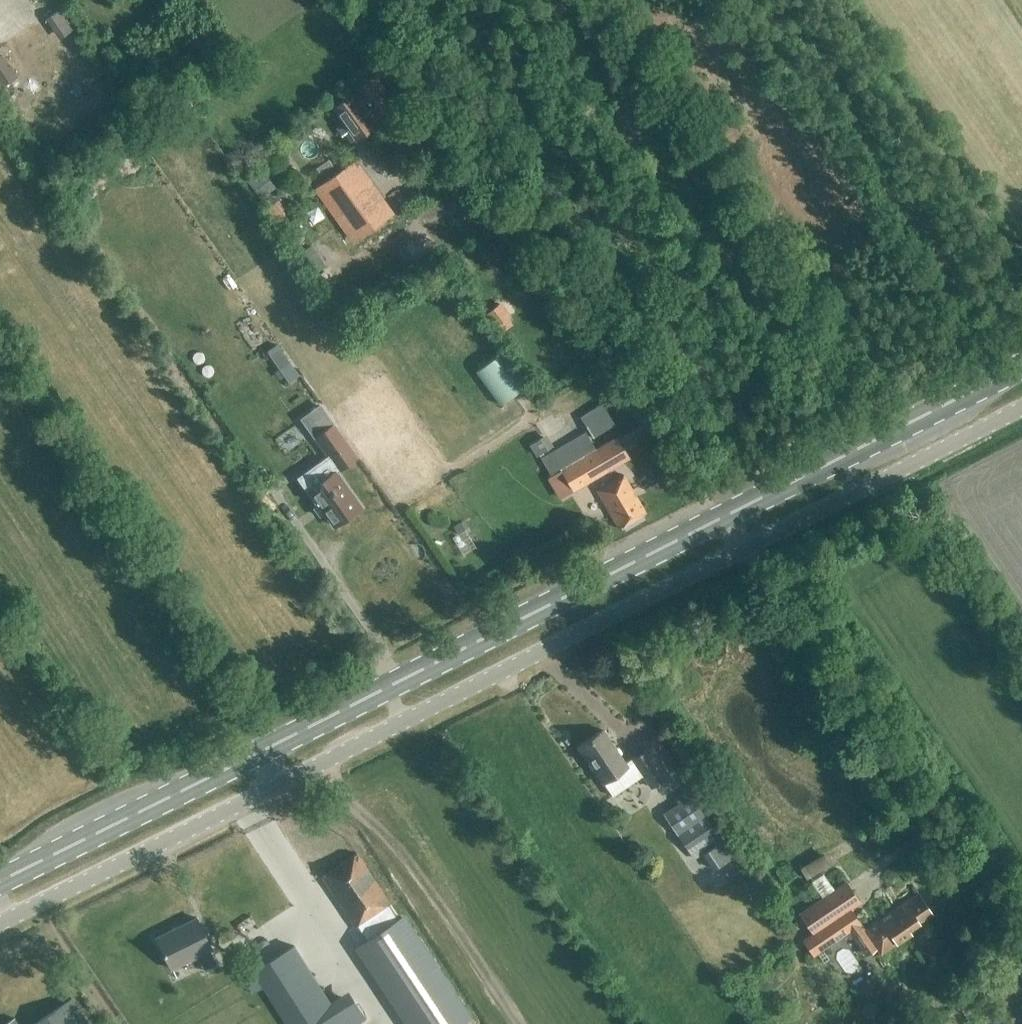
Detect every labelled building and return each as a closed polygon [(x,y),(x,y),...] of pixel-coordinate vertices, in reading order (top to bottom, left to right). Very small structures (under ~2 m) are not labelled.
[(75,27),(61,7),(44,19),(57,39),(75,27)] [(1,54),(0,55),(0,88),(16,77),(1,54)] [(374,74),(354,89),(329,107),(353,141),(379,121),(375,116),(395,102),(374,74)] [(352,242),(394,212),(355,158),(313,188),(352,242)] [(275,187),(263,170),(247,181),(260,198),(275,187)] [(499,405),(524,386),(500,353),(474,372),(499,405)] [(591,401),(597,424),(620,417),(614,395),(591,401)] [(312,438),(336,471),(355,457),(332,424),(312,438)] [(585,431),(568,441),(539,459),(550,476),(561,469),(574,490),(608,469),(585,431)] [(543,434),(526,445),(533,457),(550,446),(543,434)] [(334,525),(360,507),(335,471),(309,489),(334,525)] [(619,528),(646,512),(623,474),(597,490),(619,528)] [(603,783),(628,766),(603,729),(578,746),(603,783)] [(651,787),(666,776),(647,748),(632,758),(651,787)] [(675,798),(678,803),(662,814),(692,860),(701,854),(711,869),(731,856),(687,790),(675,798)] [(355,925),(357,924),(364,935),(357,940),(412,1023),(446,1023),(463,1013),(390,903),(330,812),(313,823),(340,864),(322,876),(355,925)] [(827,884),(839,878),(831,863),(819,869),(827,884)] [(919,893),(864,930),(849,908),(859,901),(846,881),(799,913),(813,933),(802,940),(813,956),(849,931),(867,956),(877,949),(880,954),(911,933),(909,929),(932,913),(919,893)] [(204,970),(217,964),(210,949),(212,948),(196,917),(156,937),(171,968),(197,956),(204,970)] [(252,971),(286,1023),(356,1023),(378,1010),(359,983),(330,1002),(293,946),(252,971)] [(71,999),(35,1023),(89,1023),(71,999)]
